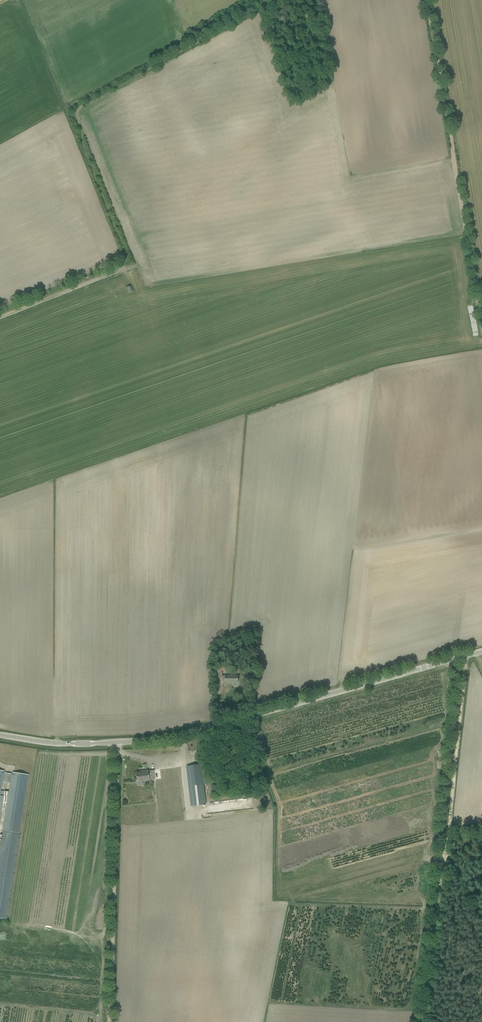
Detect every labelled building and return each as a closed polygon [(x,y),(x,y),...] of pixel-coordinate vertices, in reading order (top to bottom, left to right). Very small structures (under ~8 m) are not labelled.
[(219,670),(219,673),(219,678),(225,678),(225,683),(238,683),(238,676),(225,676),(222,676),(222,670),(226,670),(226,668),(218,668),(218,670),(219,670)] [(186,766),(187,771),(191,806),(206,804),(204,785),(207,785),(204,764),(201,765),(186,766)] [(136,773),(136,778),(137,782),(149,780),(148,780),(154,779),(158,808),(178,806),(173,768),(147,771),(147,770),(143,771),(143,772),(136,773)] [(2,782),(10,783),(0,848),(0,919),(7,920),(20,835),(19,834),(29,775),(12,772),(12,774),(3,772),(4,771),(0,770),(0,793),(2,782)]
